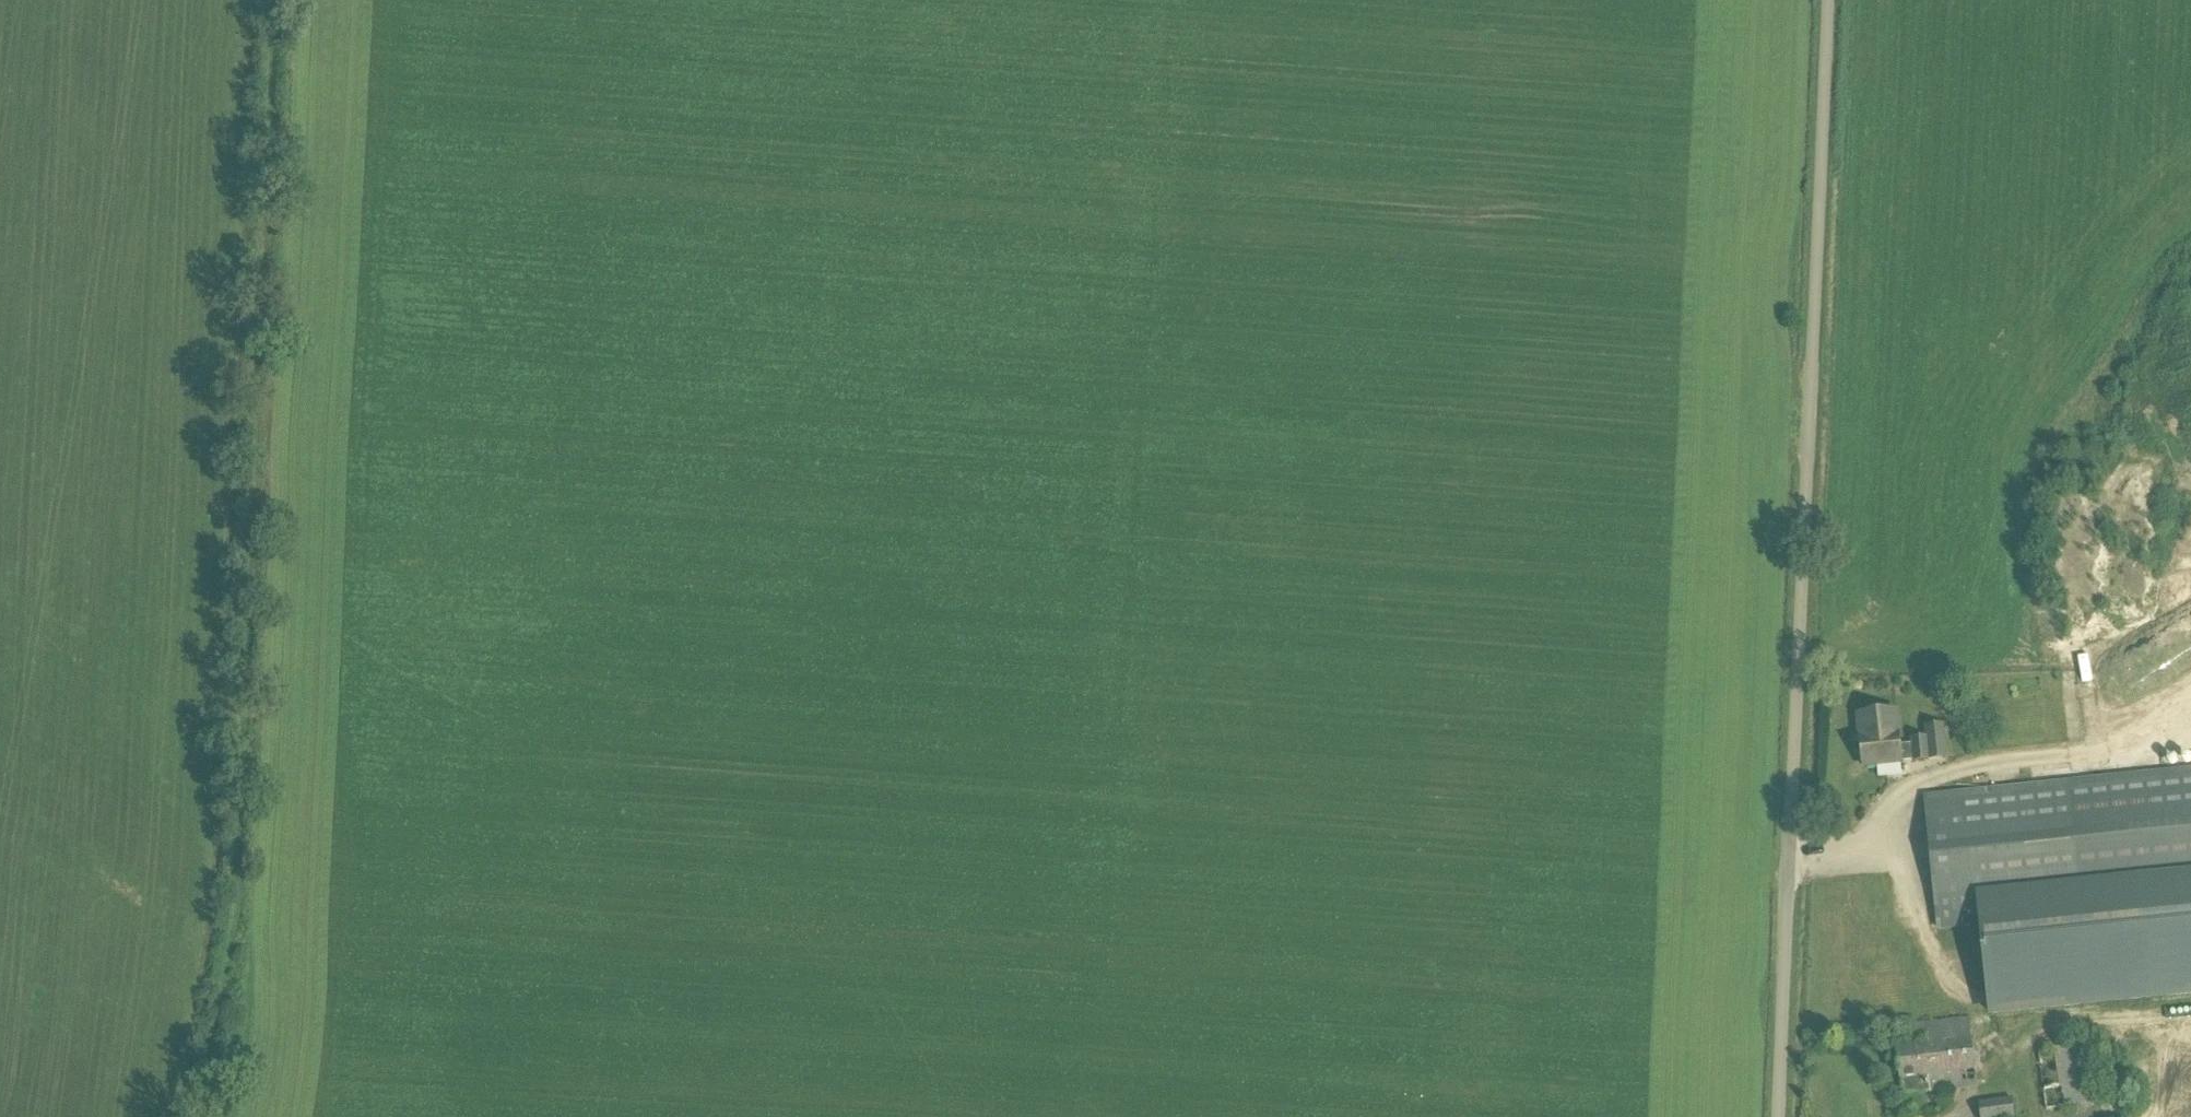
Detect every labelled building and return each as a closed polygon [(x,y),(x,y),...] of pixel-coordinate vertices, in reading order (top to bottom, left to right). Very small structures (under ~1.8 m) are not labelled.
[(2182,565),(2172,567),(2180,600),(2190,598),(2182,565)] [(1859,714),(1864,766),(1902,762),(1902,761),(1914,759),(1914,763),(1931,760),(1949,758),(1945,726),(1927,728),(1928,736),(1912,738),(1912,743),(1900,744),(1897,710),(1859,714)] [(1926,795),(1940,929),(1984,925),(1993,1013),(2190,993),(2190,767),(1926,795)] [(1898,1045),(1901,1078),(1902,1078),(1903,1093),(1978,1085),(1970,1016),(1915,1022),(1916,1034),(1929,1032),(1930,1042),(1898,1045)] [(2038,1050),(2045,1109),(2096,1102),(2087,1044),(2038,1050)] [(1981,1116),(2004,1116),(2016,1115),(2013,1098),(1979,1103),(1981,1116)]
